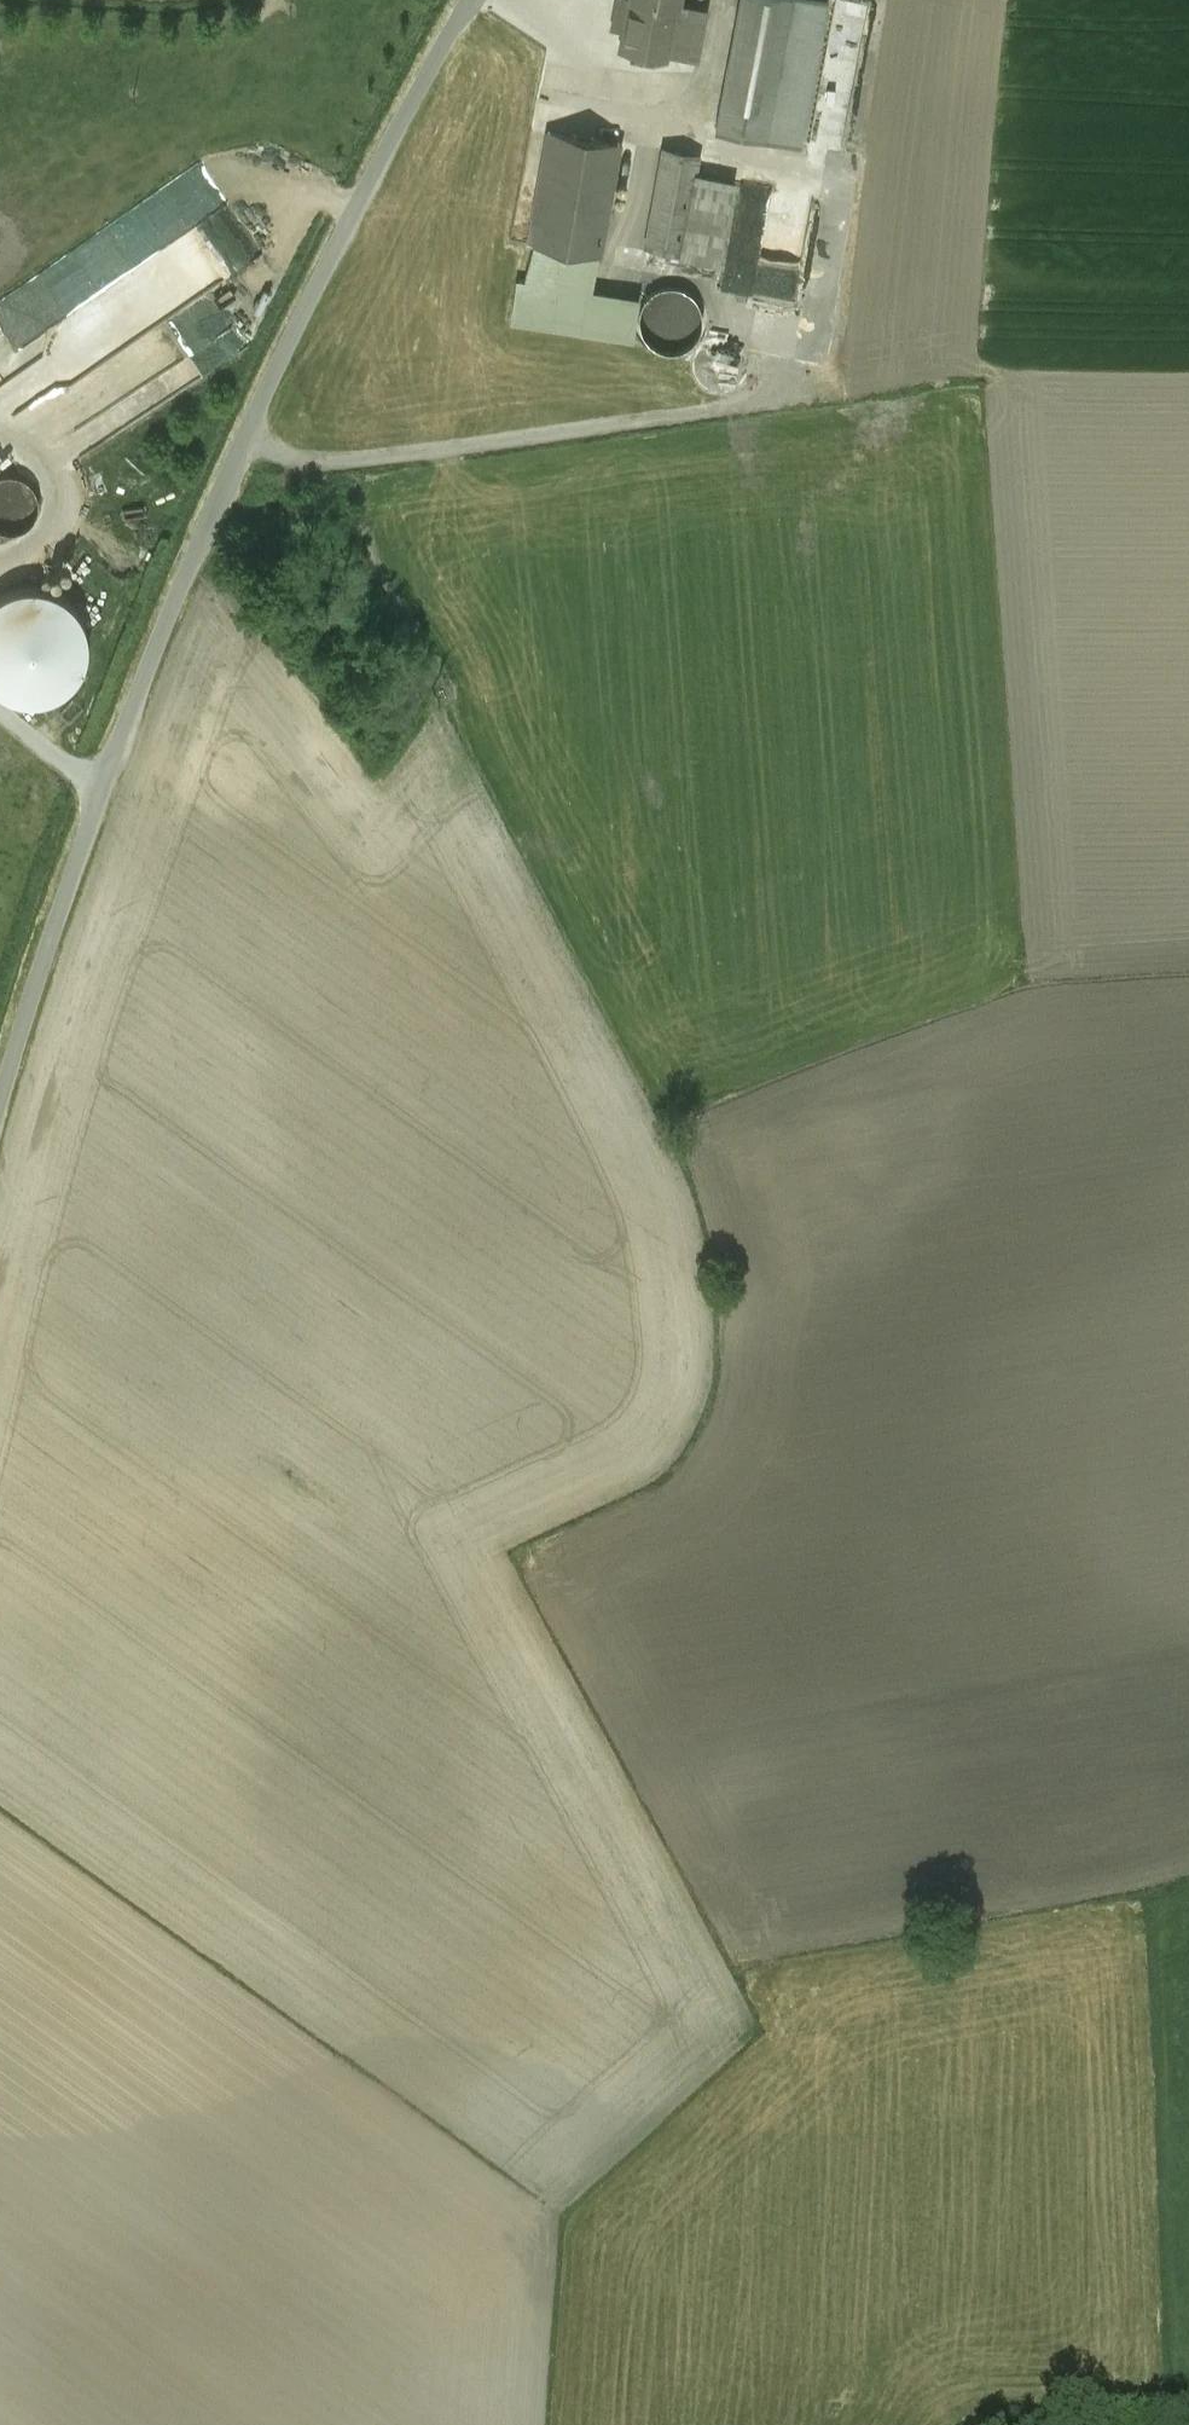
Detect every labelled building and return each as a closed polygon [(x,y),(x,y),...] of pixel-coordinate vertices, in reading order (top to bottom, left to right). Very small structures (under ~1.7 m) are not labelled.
[(657,0),(629,0),(624,26),(656,33),(663,1),(657,0)] [(825,0),(739,0),(715,127),(799,143),(826,0),(825,0)] [(656,33),(624,26),(621,46),(652,52),(656,33)] [(619,141),(548,130),(527,240),(598,253),(619,141)] [(719,159),(662,148),(644,243),(701,253),(719,159)] [(147,380),(161,402),(205,373),(191,351),(233,324),(210,287),(266,251),(233,201),(124,271),(181,358),(147,380)] [(736,250),(730,282),(753,287),(759,254),(736,250)] [(669,279),(663,279),(656,281),(651,284),(648,286),(645,289),(641,293),(637,297),(635,303),(634,307),(633,311),(632,317),(633,323),(634,326),(635,331),(637,335),(639,339),(643,344),(649,348),(655,352),(659,353),(666,355),(672,355),(678,354),(683,353),(686,351),(691,348),(696,345),(700,340),(703,336),(705,331),(707,326),(707,322),(708,317),(707,312),(706,307),(705,304),(704,300),(701,295),(696,290),(692,286),(687,283),(682,281),(675,279),(669,279)] [(705,336),(705,372),(743,372),(744,336),(705,336)] [(13,482),(8,483),(3,484),(0,486),(0,536),(1,537),(5,539),(11,540),(16,540),(20,539),(24,538),(28,536),(32,534),(35,532),(37,529),(39,525),(41,521),(42,518),(43,514),(43,510),(42,505),(41,501),(40,497),(38,495),(35,492),(32,489),(29,486),(24,484),(19,483),(13,482)] [(10,694),(24,698),(39,698),(53,694),(66,687),(77,676),(84,663),(88,646),(86,629),(80,613),(68,600),(54,590),(37,586),(20,587),(3,593),(0,596),(0,689),(10,694)]
